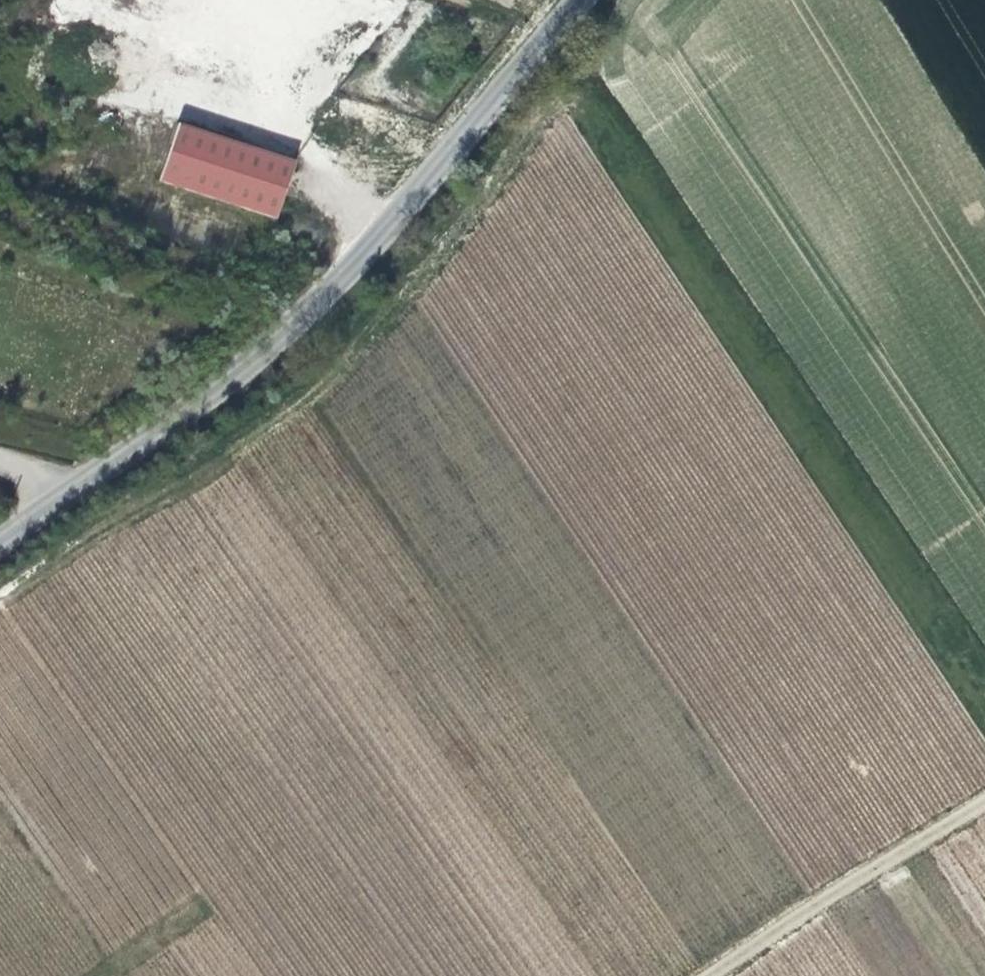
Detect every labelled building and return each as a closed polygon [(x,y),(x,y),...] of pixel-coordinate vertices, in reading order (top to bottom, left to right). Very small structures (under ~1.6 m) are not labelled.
[(268,220),(287,160),(171,121),(152,184),(268,220)]
